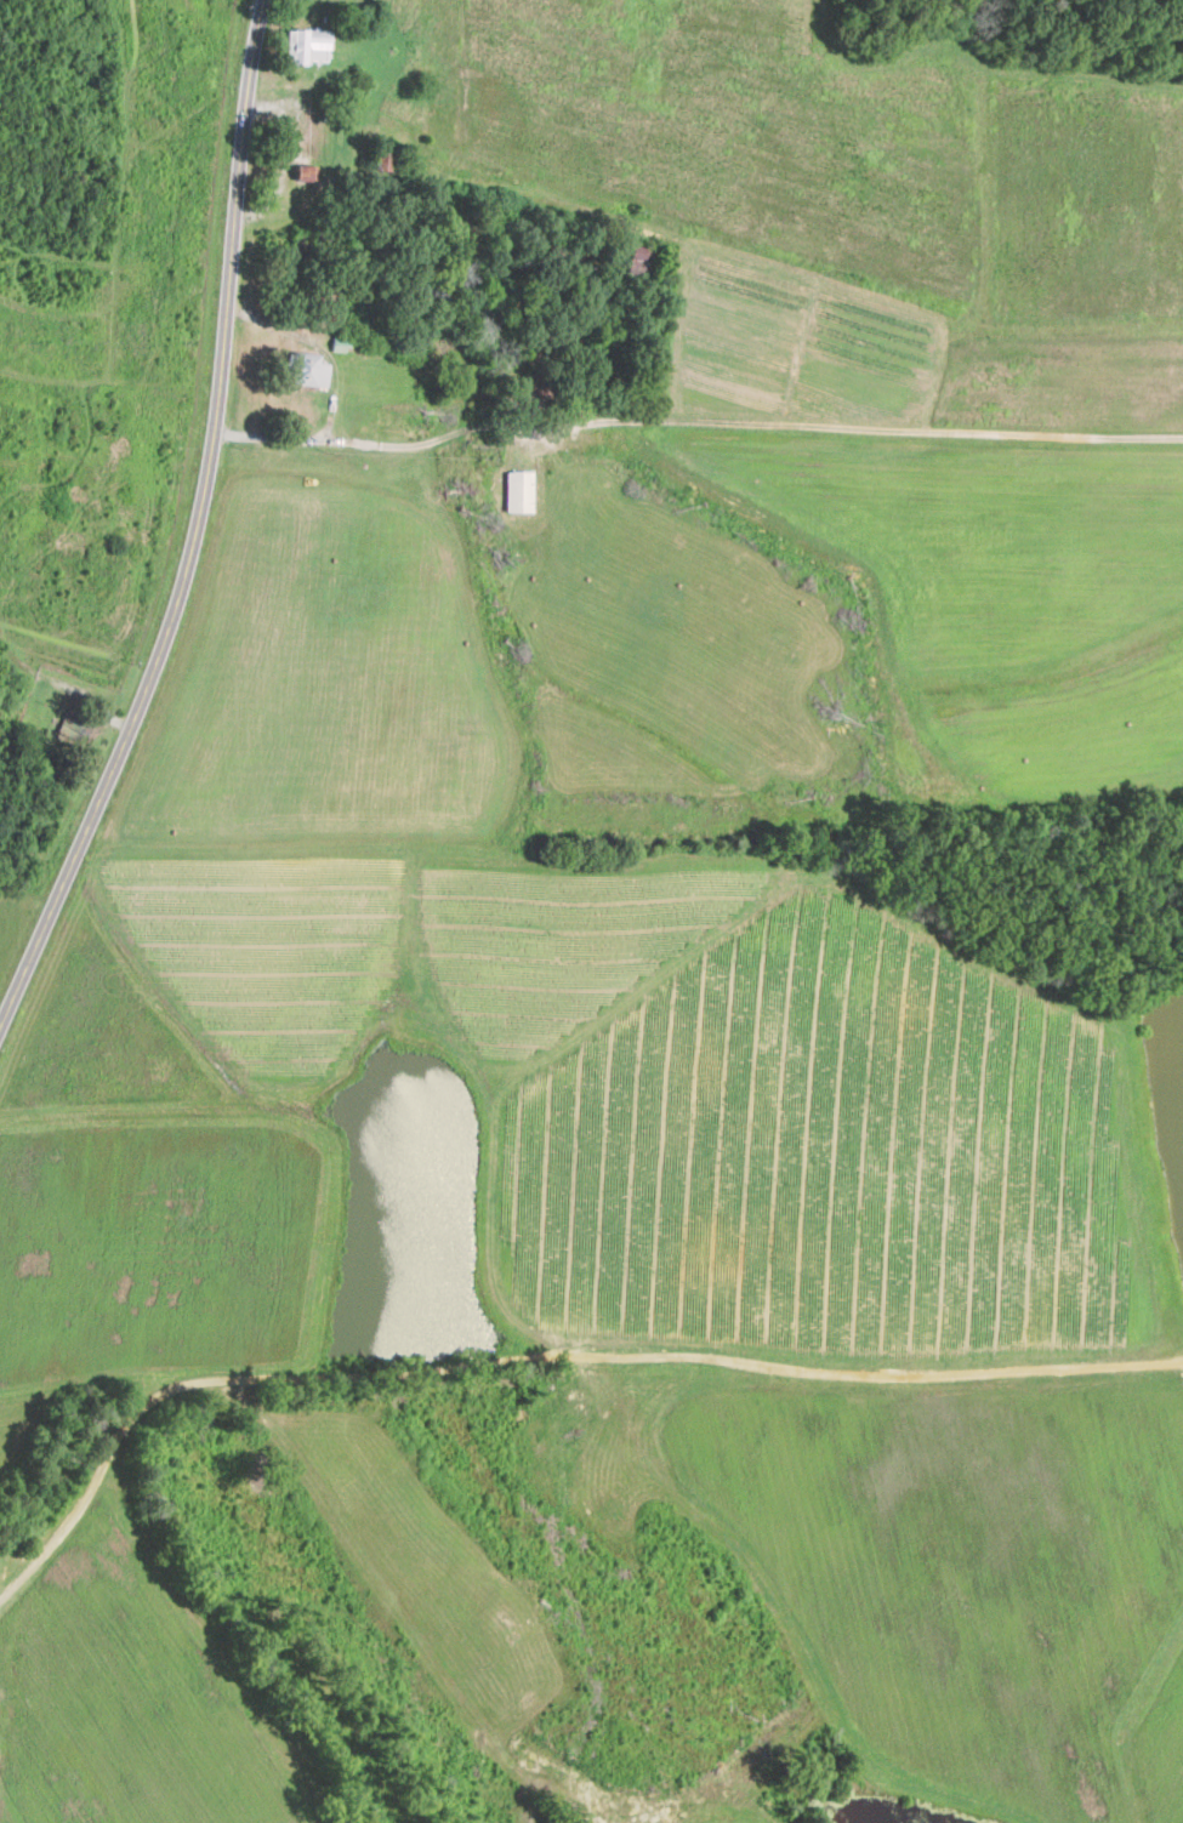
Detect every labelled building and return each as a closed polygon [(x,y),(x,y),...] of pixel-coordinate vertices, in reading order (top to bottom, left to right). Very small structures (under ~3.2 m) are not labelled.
[(328,61),(328,30),(283,29),(283,61),(328,61)] [(315,165),(293,165),(293,181),(316,181),(315,165)] [(328,362),(318,360),(319,352),(291,350),(288,381),(326,385),(328,362)] [(532,469),(505,468),(504,510),(531,511),(532,469)]
